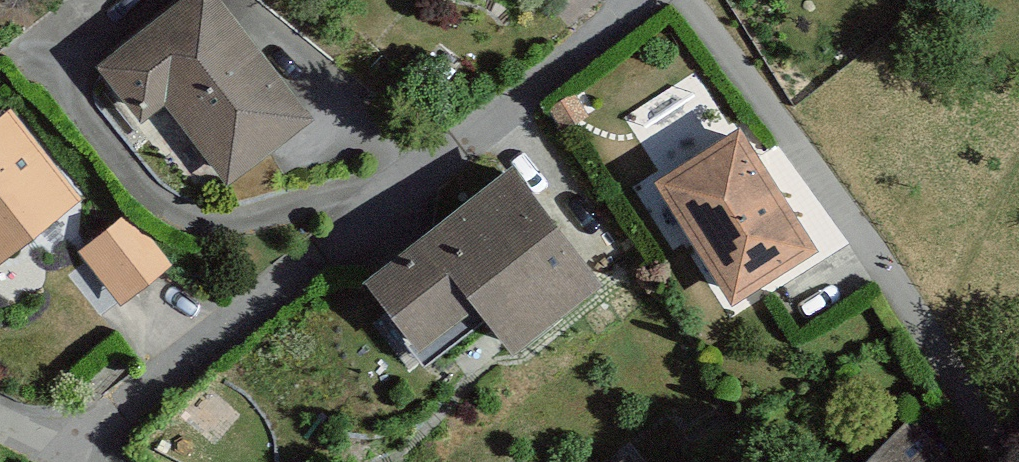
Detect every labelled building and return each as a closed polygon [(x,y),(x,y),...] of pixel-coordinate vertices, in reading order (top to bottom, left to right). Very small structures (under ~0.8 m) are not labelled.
[(307,126),(211,0),(186,0),(102,64),(146,121),(167,105),(228,186),(307,126)] [(10,111),(0,119),(0,266),(82,200),(10,111)] [(819,259),(739,135),(656,188),(735,312),(819,259)] [(605,292),(512,173),(358,293),(419,371),(474,327),(507,369),(605,292)] [(78,253),(120,307),(172,267),(130,213),(78,253)] [(915,415),(876,461),(956,461),(915,415)]
